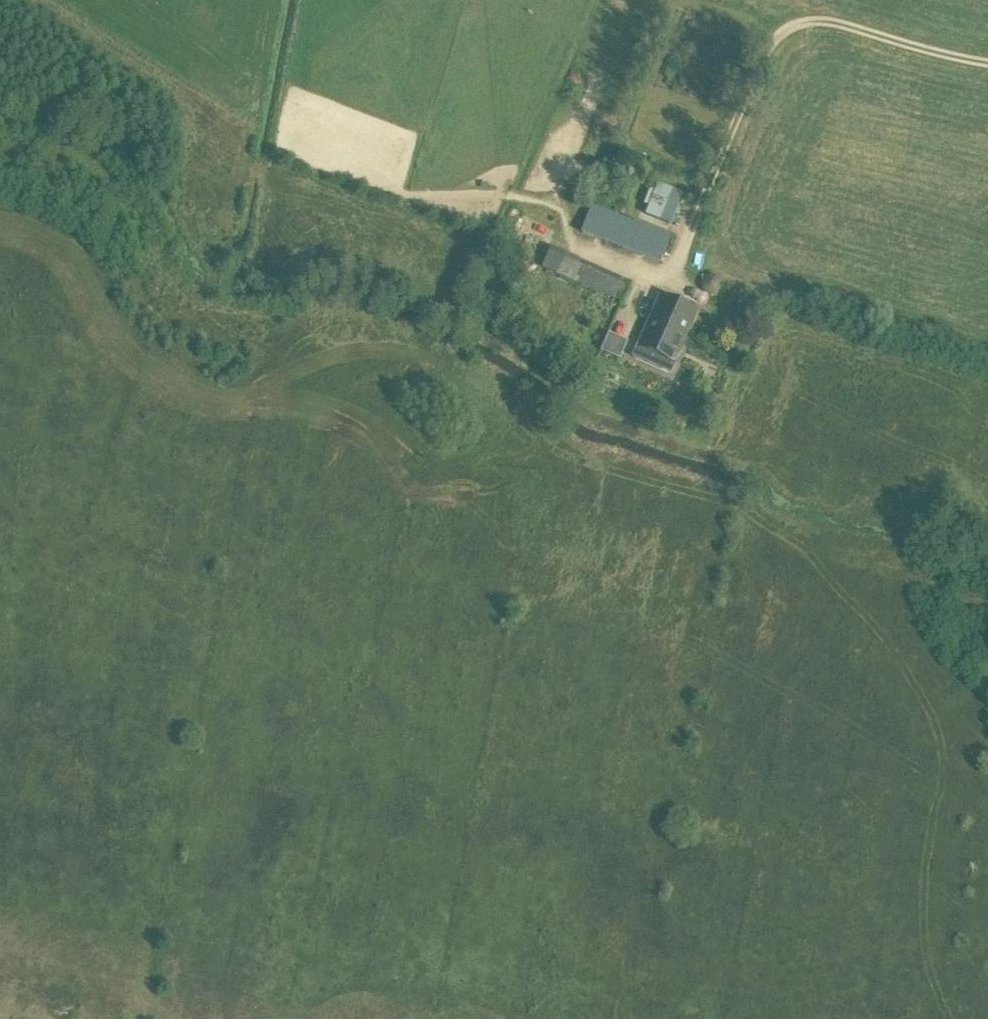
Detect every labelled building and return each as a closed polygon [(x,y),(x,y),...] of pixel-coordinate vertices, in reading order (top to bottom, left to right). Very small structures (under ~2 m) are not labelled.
[(702,83),(686,77),(683,88),(698,93),(702,83)] [(680,195),(657,186),(646,214),(669,224),(680,195)] [(591,207),(581,232),(660,262),(669,237),(591,207)] [(616,301),(624,281),(558,252),(549,273),(616,301)] [(697,310),(660,294),(638,346),(675,361),(697,310)] [(605,344),(622,352),(627,341),(609,333),(605,344)] [(576,354),(581,365),(593,360),(587,348),(576,354)]
